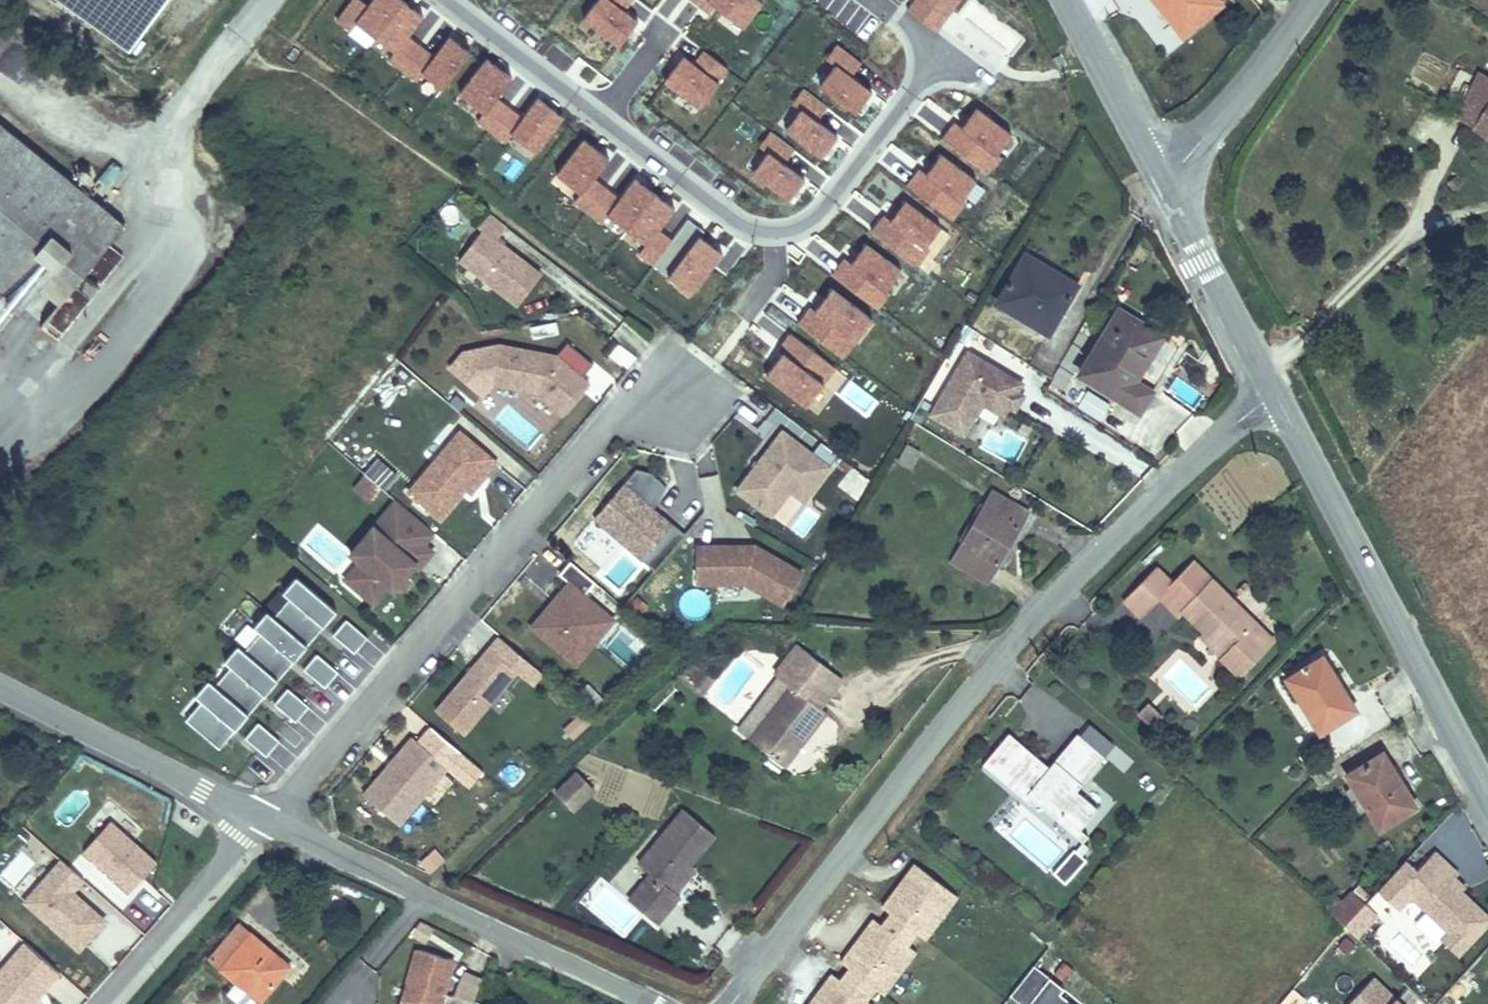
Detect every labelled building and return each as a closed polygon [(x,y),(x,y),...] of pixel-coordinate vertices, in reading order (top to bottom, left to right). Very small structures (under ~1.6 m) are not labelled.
[(392,51),(385,61),(417,81),(434,54),(407,37),(422,13),(402,0),(372,0),(369,6),(360,0),(349,0),(338,16),(392,51)] [(623,10),(630,0),(594,0),(580,20),(617,46),(636,20),(623,10)] [(1184,40),(1226,5),(1222,0),(1152,0),(1184,40)] [(447,37),(421,78),(442,90),(467,49),(447,37)] [(840,44),(828,57),(848,76),(860,64),(840,44)] [(703,100),(726,66),(696,47),(674,81),(703,100)] [(495,98),(510,78),(484,58),(458,94),(482,112),(474,122),(505,143),(523,118),(495,98)] [(837,63),(823,82),(859,110),(873,92),(837,63)] [(1472,67),(1445,110),(1487,136),(1487,76),(1472,67)] [(501,94),(515,108),(528,96),(513,81),(501,94)] [(817,120),(828,105),(804,88),(793,103),(802,110),(788,128),(825,155),(839,136),(817,120)] [(985,172),(1014,136),(976,107),(947,143),(985,172)] [(125,229),(0,124),(0,326),(17,305),(54,333),(97,282),(85,272),(125,229)] [(785,161),(795,150),(778,135),(749,165),(787,201),(806,181),(785,161)] [(670,274),(687,249),(656,229),(672,206),(632,179),(620,198),(593,179),(608,157),(581,139),(556,176),(580,192),(572,204),(600,223),(606,215),(646,242),(639,253),(670,274)] [(943,152),(911,186),(946,219),(978,185),(943,152)] [(904,195),(875,236),(916,264),(944,224),(904,195)] [(477,225),(482,229),(498,241),(508,227),(488,212),(477,225)] [(541,274),(498,241),(482,229),(459,259),(518,304),(541,274)] [(697,287),(723,251),(707,240),(681,275),(697,287)] [(835,275),(873,308),(903,274),(865,241),(835,275)] [(995,303),(1050,337),(1082,285),(1026,251),(995,303)] [(811,396),(874,323),(833,287),(770,361),(811,396)] [(1120,306),(1111,319),(1160,349),(1168,335),(1120,306)] [(1160,349),(1111,319),(1077,375),(1142,415),(1158,389),(1141,379),(1160,349)] [(557,354),(584,377),(594,365),(567,342),(557,354)] [(500,344),(463,350),(448,368),(483,398),(494,386),(535,393),(563,417),(591,383),(584,377),(557,354),(500,344)] [(1005,417),(1009,409),(1020,392),(1025,383),(967,350),(929,415),(965,437),(984,405),(1005,417)] [(1101,422),(1111,405),(1086,389),(1075,407),(1101,422)] [(751,390),(739,409),(764,424),(775,405),(751,390)] [(1020,392),(1009,409),(1016,413),(1026,396),(1020,392)] [(441,519),(467,489),(481,472),(486,477),(497,464),(460,433),(410,492),(441,519)] [(827,475),(781,439),(736,496),(769,522),(788,497),(802,508),(827,475)] [(904,474),(913,457),(900,450),(890,467),(904,474)] [(381,457),(366,468),(382,489),(398,478),(381,457)] [(851,466),(836,488),(858,503),(873,481),(851,466)] [(624,484),(594,519),(643,561),(673,526),(654,509),(666,487),(651,473),(636,470),(624,484)] [(481,472),(467,489),(472,494),(486,477),(481,472)] [(353,491),(370,503),(381,486),(364,475),(353,491)] [(990,584),(1031,510),(993,489),(951,563),(990,584)] [(430,535),(392,502),(369,529),(378,537),(355,563),(340,581),(369,605),(384,588),(389,593),(410,568),(413,565),(404,557),(413,546),(417,550),(420,546),(430,535)] [(378,537),(369,529),(346,555),(355,563),(378,537)] [(413,565),(410,568),(414,571),(429,554),(420,546),(417,550),(413,546),(404,557),(413,565)] [(692,587),(741,587),(779,609),(798,576),(751,549),(692,549),(692,587)] [(1276,639),(1194,559),(1173,581),(1158,566),(1123,602),(1140,618),(1158,600),(1178,620),(1183,615),(1203,635),(1209,629),(1233,652),(1224,661),(1240,676),(1276,639)] [(576,666),(597,641),(583,629),(600,609),(585,596),(595,583),(570,562),(559,575),(569,583),(531,627),(576,666)] [(201,701),(185,720),(212,743),(228,724),(235,730),(248,714),(241,709),(257,690),(264,696),(277,680),(271,675),(287,656),(294,662),(307,646),(300,640),(316,622),(323,628),(337,612),(297,578),(283,593),(290,599),(274,618),(267,612),(254,627),(260,633),(244,652),(238,646),(224,662),(231,667),(215,686),(208,680),(195,695),(201,701)] [(583,629),(597,641),(614,621),(600,609),(583,629)] [(346,620),(333,636),(354,654),(367,639),(346,620)] [(307,646),(323,628),(316,622),(300,640),(307,646)] [(1200,638),(1224,661),(1233,652),(1209,629),(1203,635),(1200,638)] [(544,675),(498,636),(435,710),(465,735),(518,674),(533,687),(544,675)] [(772,672),(778,677),(788,684),(747,736),(786,767),(827,714),(821,709),(843,681),(795,643),(772,672)] [(1157,675),(1193,709),(1215,686),(1179,652),(1157,675)] [(1285,679),(1320,736),(1360,711),(1324,654),(1285,679)] [(317,655),(303,670),(324,688),(338,673),(317,655)] [(277,680),(294,662),(287,656),(271,675),(277,680)] [(788,684),(778,677),(737,728),(747,736),(788,684)] [(287,689),(274,704),(295,722),(308,707),(287,689)] [(248,714),(264,696),(257,690),(241,709),(248,714)] [(1163,716),(1149,704),(1140,715),(1155,727),(1163,716)] [(576,712),(563,730),(575,739),(589,721),(576,712)] [(279,741),(258,723),(245,738),(266,756),(279,741)] [(219,749),(235,730),(228,724),(212,743),(219,749)] [(1077,789),(1105,755),(1076,732),(1053,760),(1059,765),(1055,771),(1049,766),(1002,728),(980,755),(1021,788),(1017,793),(1022,797),(1029,799),(1034,799),(1039,795),(1074,823),(1075,822),(1092,801),(1077,789)] [(449,769),(411,737),(362,793),(400,826),(449,769)] [(1345,776),(1381,833),(1420,808),(1385,751),(1345,776)] [(1021,788),(980,755),(976,760),(1017,793),(1021,788)] [(1059,765),(1053,760),(1049,766),(1055,771),(1059,765)] [(573,811),(595,791),(578,772),(556,792),(573,811)] [(1039,795),(1034,799),(1078,835),(1083,829),(1075,822),(1074,823),(1039,795)] [(656,877),(634,904),(659,924),(682,897),(677,894),(672,889),(691,867),(715,837),(682,810),(638,863),(649,872),(656,877)] [(158,862),(110,821),(82,854),(130,895),(158,862)] [(1066,884),(1087,859),(1072,846),(1050,871),(1066,884)] [(1448,932),(1440,940),(1459,958),(1487,927),(1487,914),(1463,890),(1466,887),(1456,877),(1460,873),(1437,850),(1417,871),(1406,861),(1378,890),(1400,911),(1412,898),(1448,932)] [(958,891),(917,857),(883,898),(891,905),(915,926),(924,933),(958,891)] [(23,903),(80,952),(108,920),(76,891),(85,881),(61,860),(23,903)] [(672,889),(677,894),(696,871),(691,867),(672,889)] [(628,899),(634,904),(656,877),(649,872),(628,899)] [(1344,926),(1366,904),(1353,891),(1331,913),(1344,926)] [(1358,939),(1379,918),(1366,904),(1344,926),(1358,939)] [(915,926),(891,905),(881,917),(906,937),(915,926)] [(881,917),(873,910),(839,951),(847,958),(871,979),(880,986),(914,944),(906,937),(881,917)] [(292,967),(239,923),(208,960),(260,1003),(262,1003),(292,967)] [(60,974),(23,942),(0,968),(0,1003),(33,1003),(60,974)] [(457,961),(415,949),(400,1003),(442,1003),(444,995),(447,996),(454,970),(457,961)] [(847,958),(838,970),(862,990),(871,979),(847,958)] [(1034,961),(1008,990),(1024,1003),(1032,1003),(1025,998),(1047,973),(1034,961)] [(830,963),(796,1003),(865,1003),(871,997),(862,990),(838,970),(830,963)] [(454,970),(447,996),(474,1003),(481,977),(454,970)] [(1047,973),(1025,998),(1032,1003),(1073,1003),(1057,990),(1062,985),(1047,973)] [(1373,980),(1351,1003),(1398,1003),(1373,980)]
